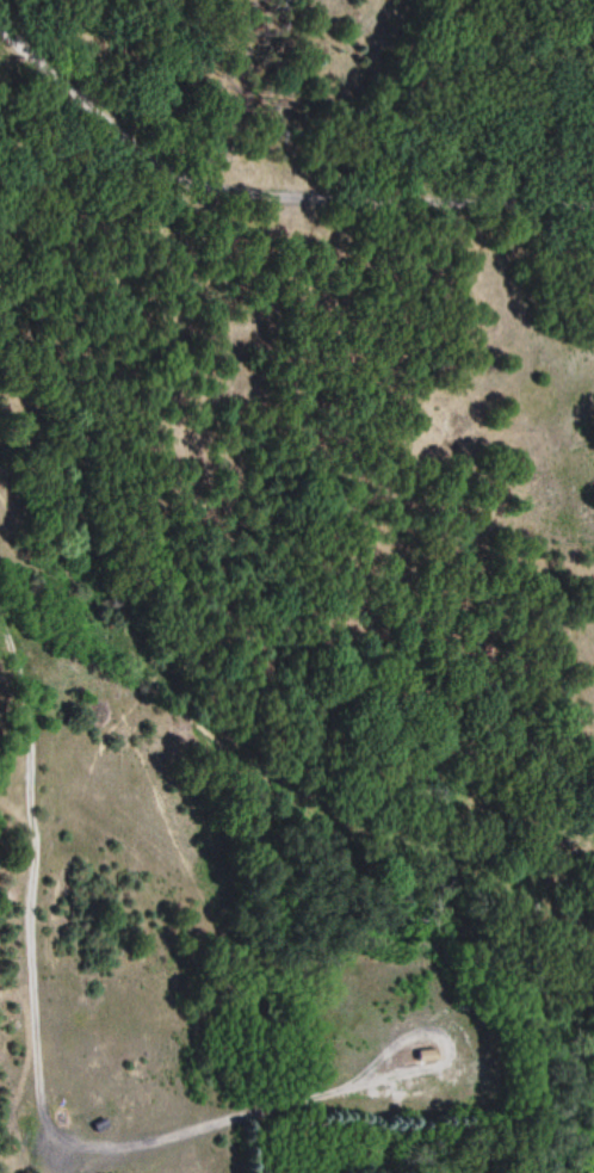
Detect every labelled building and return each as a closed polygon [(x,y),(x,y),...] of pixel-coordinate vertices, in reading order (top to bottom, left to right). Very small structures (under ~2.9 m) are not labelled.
[(438,1059),(435,1049),(419,1053),(422,1063),(438,1059)]
